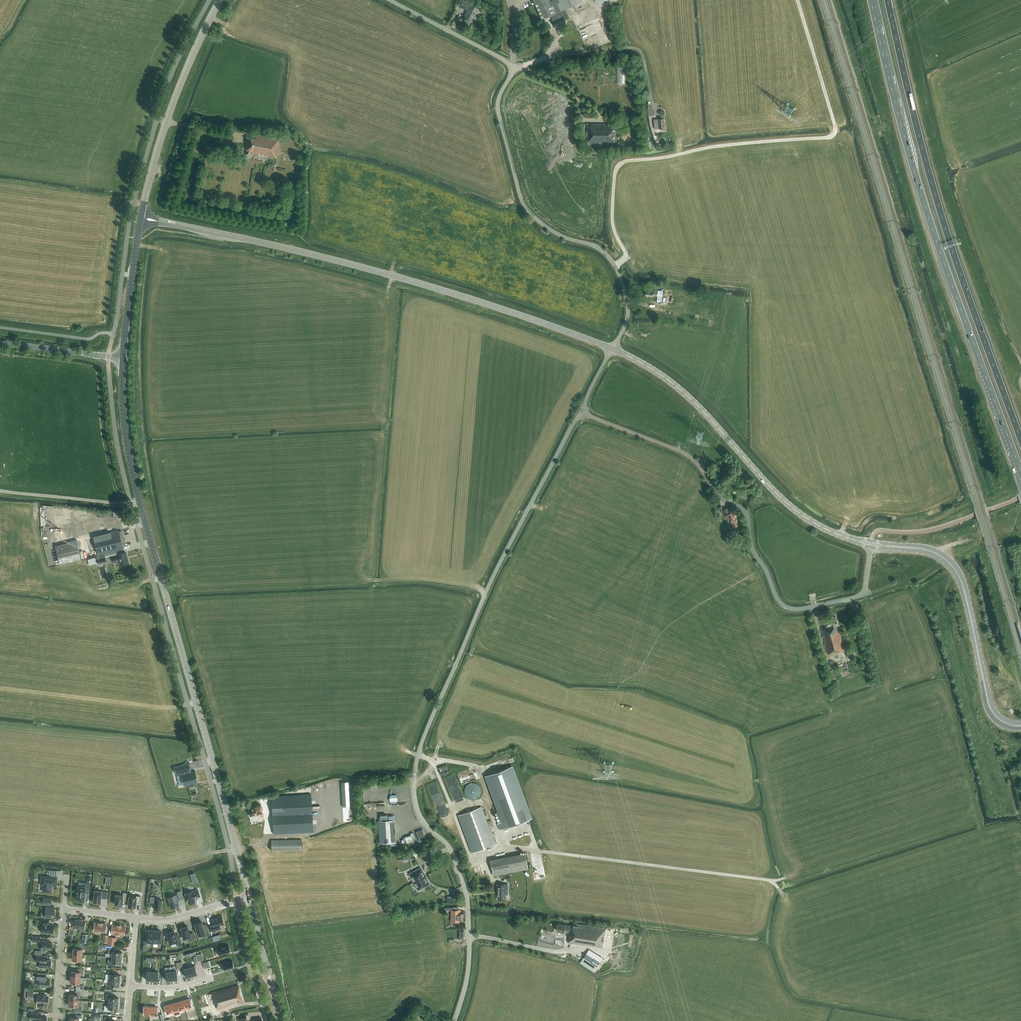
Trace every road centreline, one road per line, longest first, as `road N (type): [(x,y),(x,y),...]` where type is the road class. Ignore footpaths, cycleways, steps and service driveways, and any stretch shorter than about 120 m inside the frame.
road 1 (unclassified): [(454,1020),(468,970),(467,900),(453,855),(419,813),(418,756),(497,568),(612,349)]
road 2 (secondary): [(249,897),(135,481),(123,358)]
road 3 (trunk): [(873,0),(924,201),(1020,473)]
road 4 (unclassified): [(612,349),(628,313),(615,267),(598,247),(545,226),(521,199),(498,110),(509,65),(390,0)]
road 5 (track): [(798,0),(834,133),(620,164),(612,218),(628,257),(615,265)]
road 6 (secondary): [(612,349),(388,274),(168,223)]
road 7 (trunk): [(1020,440),(936,197),(888,0)]
road 8 (track): [(786,878),(503,849),(486,800),(453,811)]
road 9 (secondary): [(846,537),(797,511),(679,389),(612,349)]
road 10 (secondary): [(1020,726),(1004,723),(989,705),(956,571),(933,552),(899,547)]
road 11 (tertiary): [(142,214),(173,104),(220,0)]
road 12 (track): [(953,567),(947,607),(976,721),(999,742),(1020,747)]
road 13 (track): [(471,863),(432,761),(407,751)]
road 14 (secondary): [(123,358),(140,223)]
road 15 (secondary): [(123,358),(0,343)]

